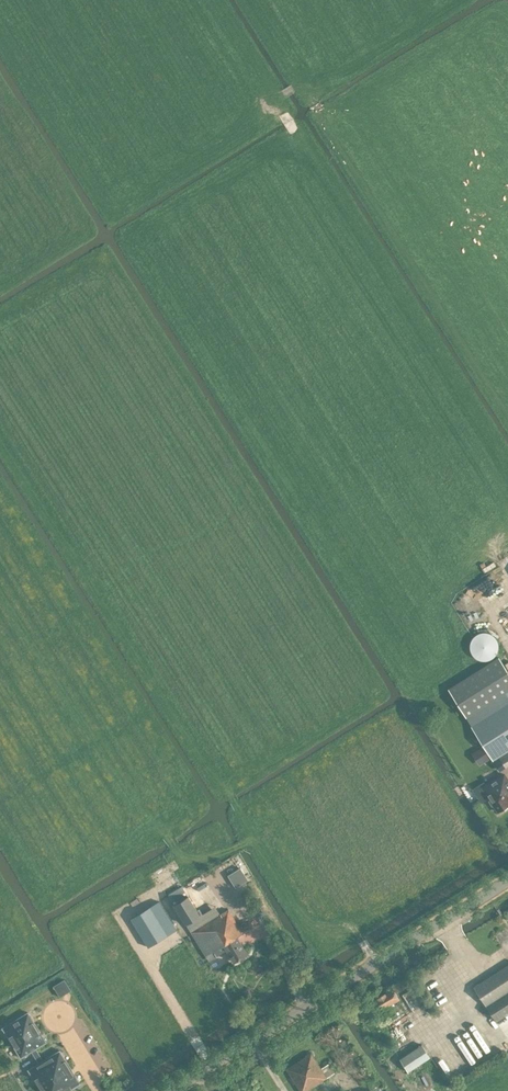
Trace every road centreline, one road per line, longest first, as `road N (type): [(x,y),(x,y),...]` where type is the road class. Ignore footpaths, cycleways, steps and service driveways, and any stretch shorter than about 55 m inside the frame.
road 1 (tertiary): [(173,1090),(507,882)]

